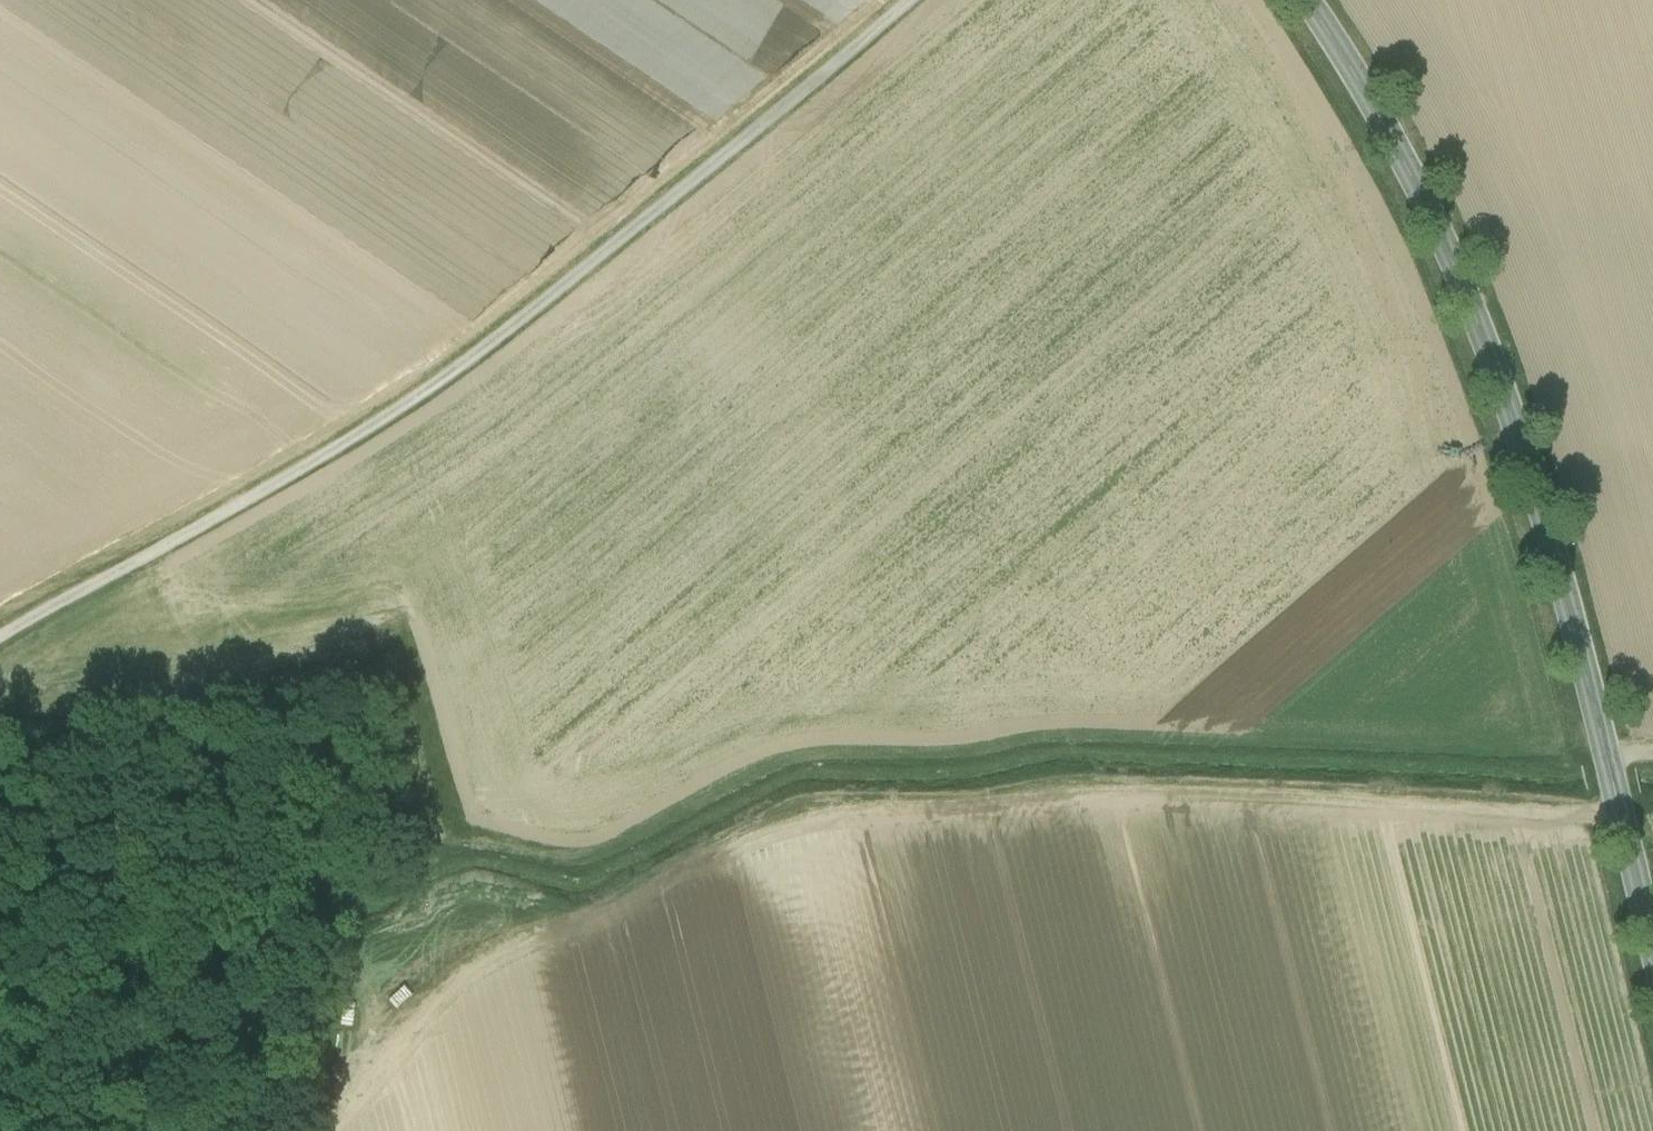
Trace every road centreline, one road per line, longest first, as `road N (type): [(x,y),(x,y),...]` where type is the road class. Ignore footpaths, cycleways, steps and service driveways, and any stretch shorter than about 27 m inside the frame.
road 1 (track): [(922,0),(528,317),(222,519),(0,638)]
road 2 (tertiary): [(1652,936),(1509,396),(1389,130),(1301,0)]

